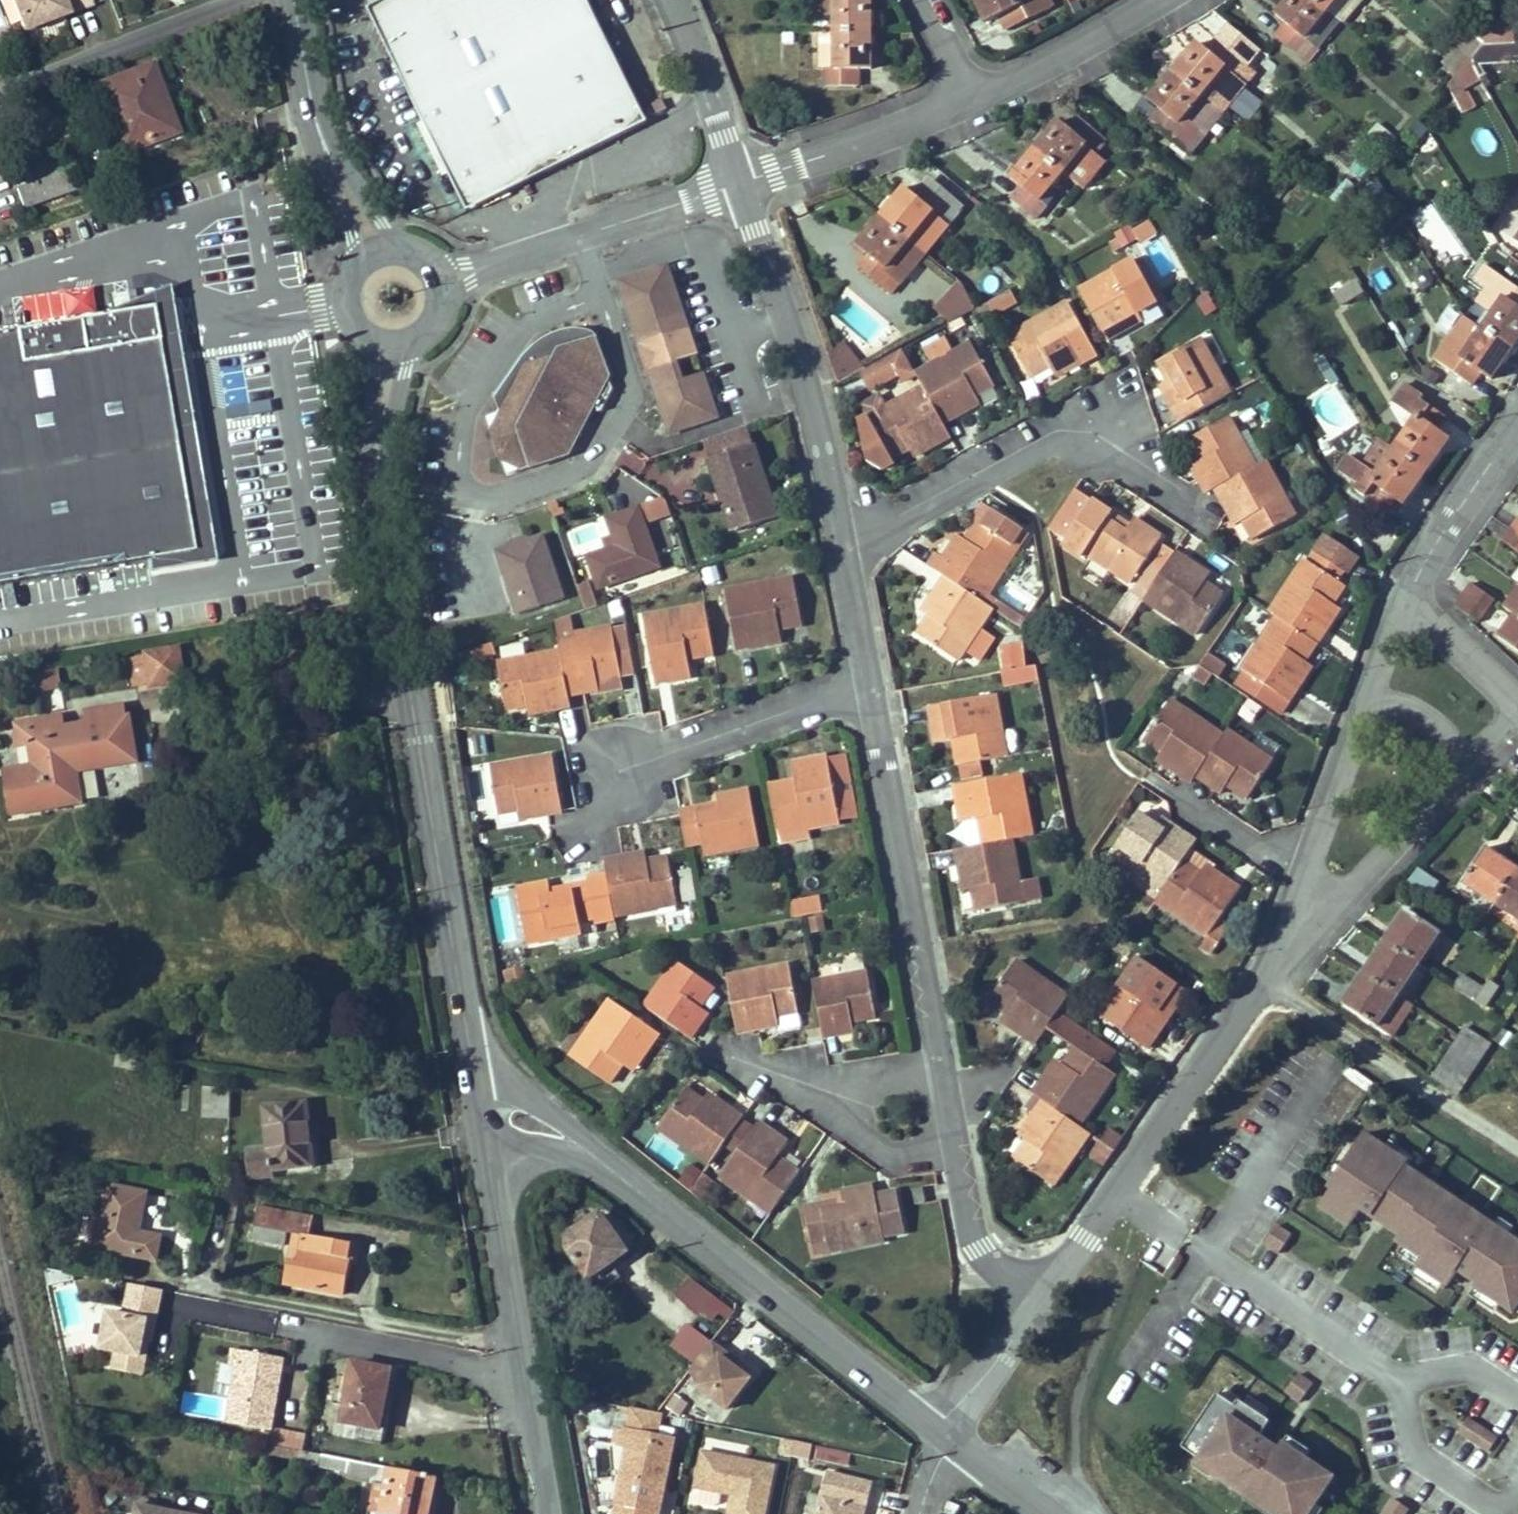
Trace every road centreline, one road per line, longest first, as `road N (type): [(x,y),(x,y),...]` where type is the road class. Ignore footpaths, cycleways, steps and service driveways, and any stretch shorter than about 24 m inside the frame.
road 1 (secondary): [(389,357),(378,490),(476,1076)]
road 2 (residential): [(603,300),(630,382),(584,468),(500,498),(464,493),(456,473),(460,422),(523,330)]
road 3 (tertiary): [(935,1430),(586,1147)]
road 4 (residential): [(839,532),(862,530),(1060,423),(1210,526)]
road 5 (residential): [(945,1072),(873,688)]
road 6 (residential): [(1259,984),(1039,1296)]
road 7 (residential): [(1259,984),(1517,709)]
road 8 (secondary): [(487,1153),(546,1513)]
road 9 (residential): [(839,532),(741,183)]
road 10 (residential): [(1406,597),(1300,873)]
road 11 (residential): [(873,688),(622,773)]
road 12 (secondary): [(377,247),(321,130),(295,0)]
road 13 (residential): [(967,100),(741,183)]
road 14 (residential): [(1155,0),(967,100)]
road 15 (residential): [(1517,428),(1406,597)]
road 16 (residential): [(741,183),(677,0)]
road 17 (residential): [(1039,1296),(981,1249),(956,1145)]
road 18 (residential): [(1039,1296),(995,1365),(935,1430)]
road 19 (residential): [(741,183),(582,232)]
road 20 (residential): [(873,688),(839,532)]
road 21 (secondary): [(377,247),(348,268),(338,301),(358,345),(389,357)]
road 22 (residential): [(1406,597),(1517,695)]
road 23 (residential): [(840,1096),(870,1144),(907,1154),(956,1145)]
road 24 (residential): [(582,232),(447,281)]
road 25 (residential): [(1300,873),(1180,798)]
road 26 (tertiary): [(586,1147),(514,1079),(476,1076)]

